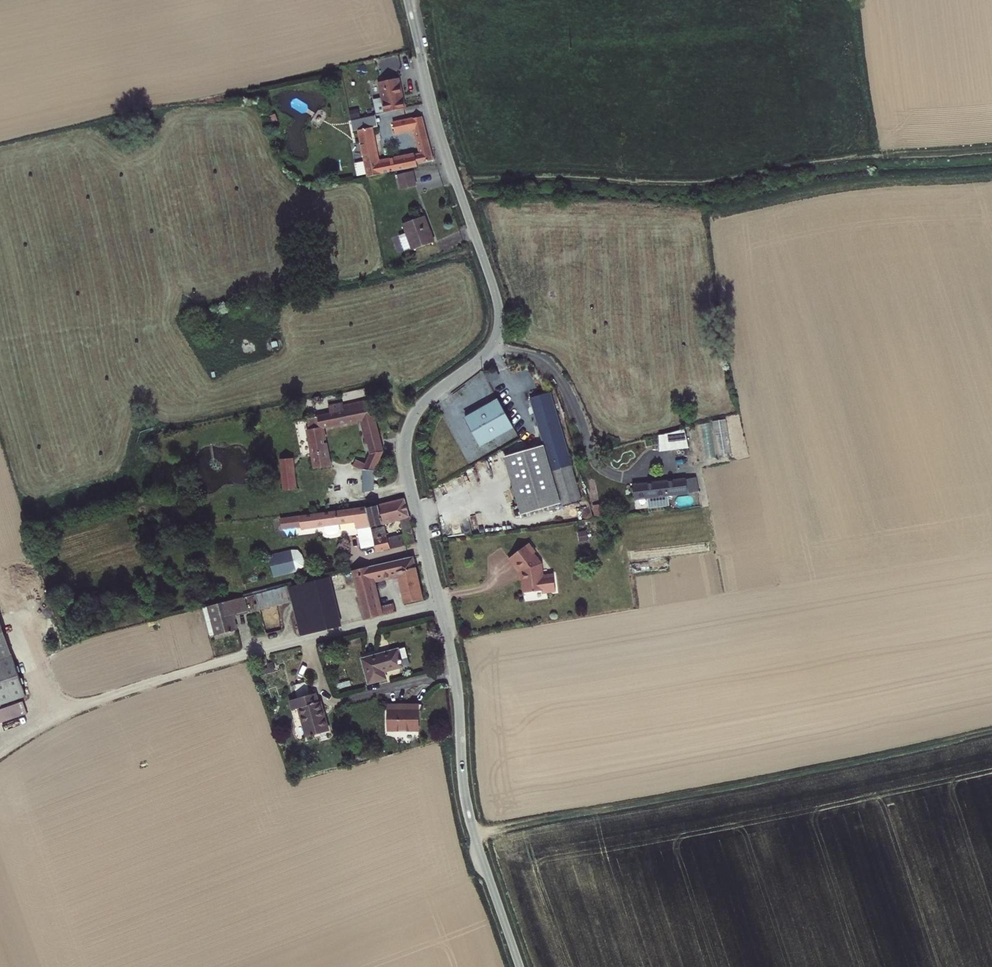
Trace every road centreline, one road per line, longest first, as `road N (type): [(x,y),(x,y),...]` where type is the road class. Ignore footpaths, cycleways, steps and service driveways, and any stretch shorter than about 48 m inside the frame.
road 1 (unclassified): [(520,966),(468,815),(456,673),(407,458),(414,415),(485,354),(500,317),(436,118),(408,0)]
road 2 (track): [(473,833),(991,730)]
road 3 (track): [(442,609),(139,686),(69,711),(0,756)]

